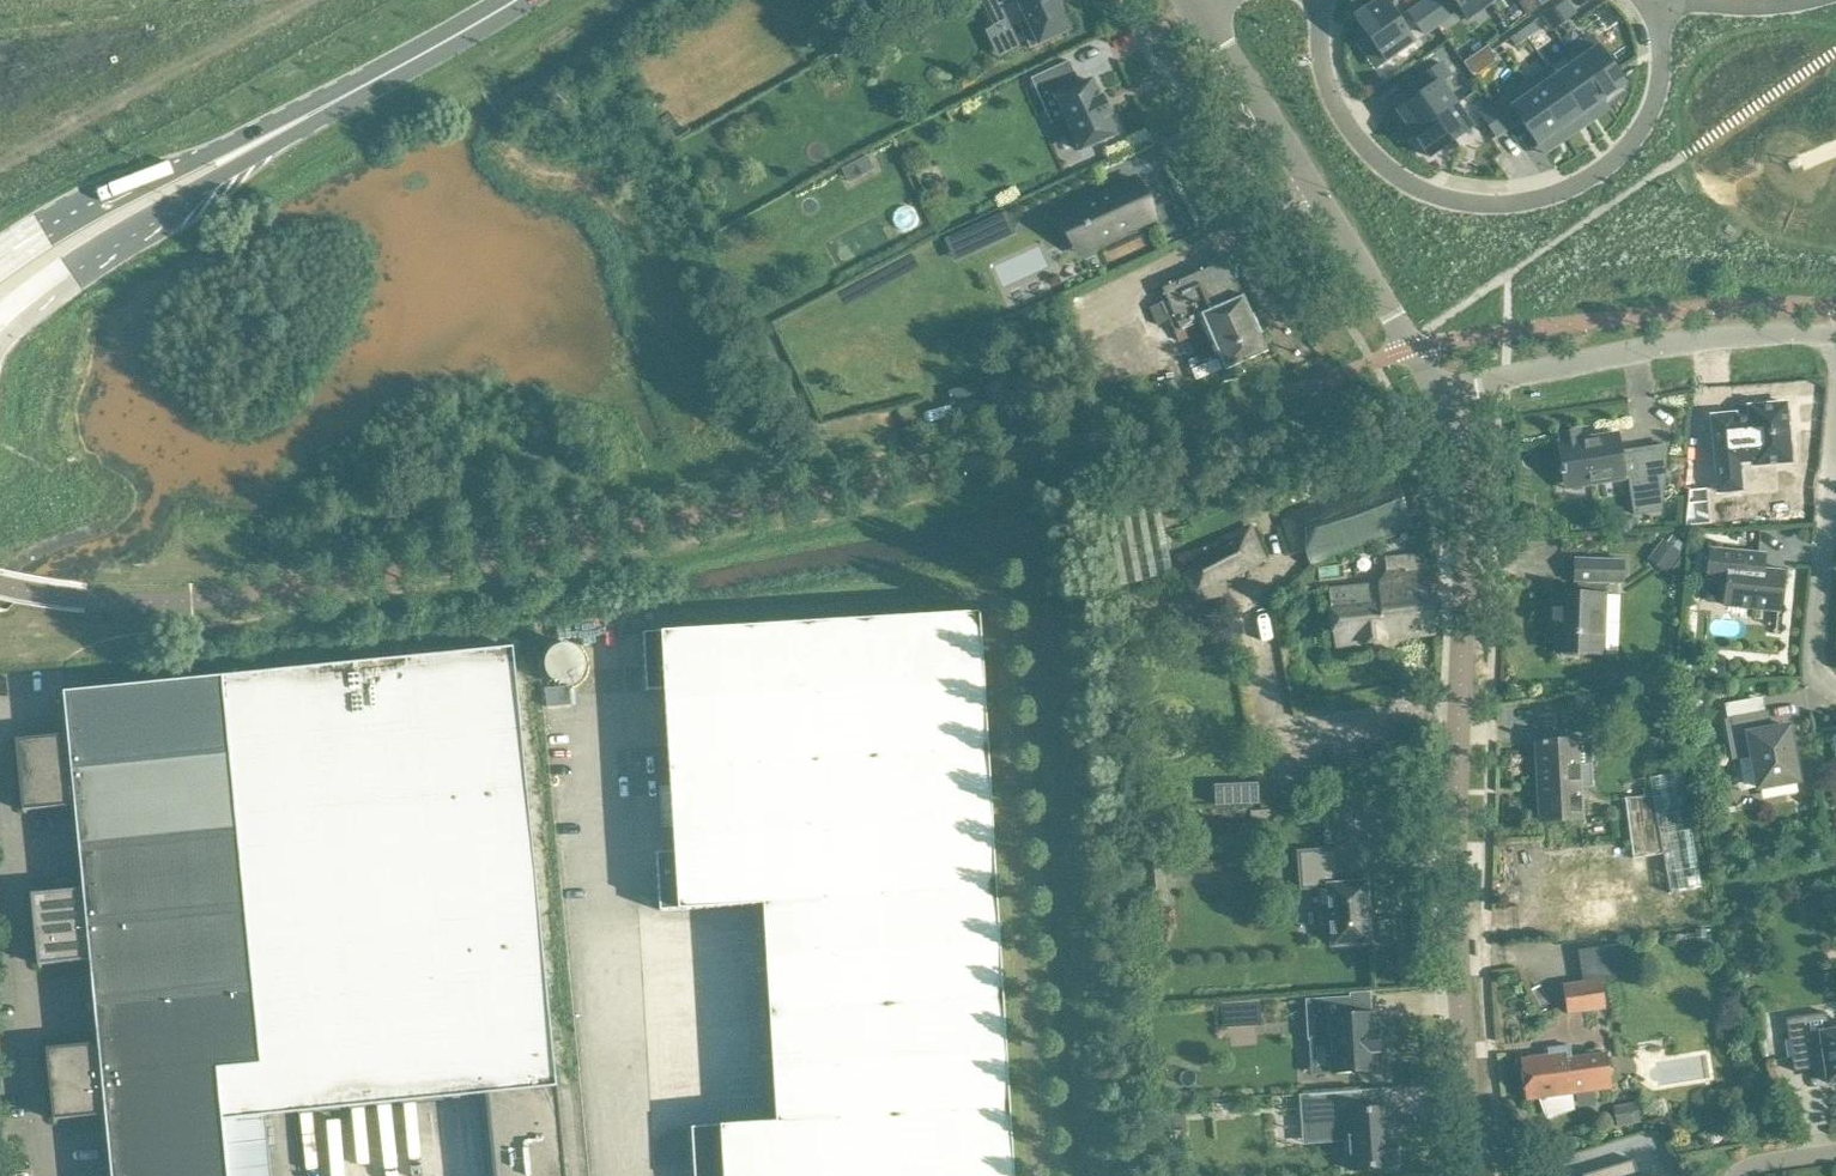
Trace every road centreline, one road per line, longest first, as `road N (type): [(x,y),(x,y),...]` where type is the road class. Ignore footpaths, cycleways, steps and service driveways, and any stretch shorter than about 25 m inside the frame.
road 1 (residential): [(1433,393),(1456,483),(1466,574),(1458,911),(1479,1175)]
road 2 (residential): [(1651,7),(1660,32),(1658,87),(1620,156),(1569,190),(1483,202),(1400,179),(1342,122),(1322,46),(1327,0)]
road 3 (tertiary): [(41,300),(123,239),(553,0)]
road 4 (tertiary): [(514,0),(369,81),(42,239)]
road 5 (residential): [(1433,393),(1333,206),(1194,3)]
road 6 (residential): [(1835,337),(1714,340),(1433,393)]
road 7 (residential): [(1835,380),(1815,665),(1822,686),(1835,692)]
road 8 (residential): [(1800,0),(1651,7)]

